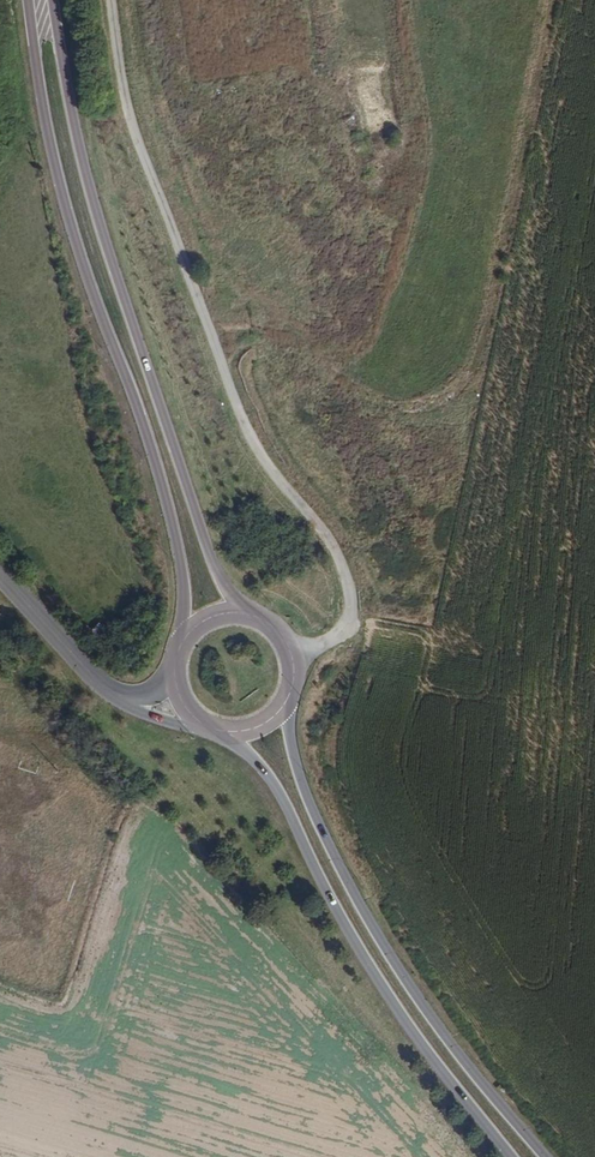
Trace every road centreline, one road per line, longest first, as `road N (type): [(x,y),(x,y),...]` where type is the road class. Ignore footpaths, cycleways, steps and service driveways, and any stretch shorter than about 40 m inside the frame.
road 1 (track): [(291,655),(335,637),(346,621),(345,575),(241,420),(132,125),(111,0)]
road 2 (primary): [(31,0),(56,167),(170,509),(188,637)]
road 3 (primary): [(248,616),(210,555),(102,234),(53,0)]
road 4 (primary): [(543,1156),(428,1013),(364,912),(312,810),(284,707)]
road 5 (track): [(216,348),(271,337),(340,356),(374,338),(419,172),(400,0)]
road 6 (primary): [(234,734),(279,792),(391,1002),(509,1156)]
road 7 (track): [(282,48),(356,126),(371,180),(411,202)]
road 8 (tertiary): [(106,689),(0,578)]

